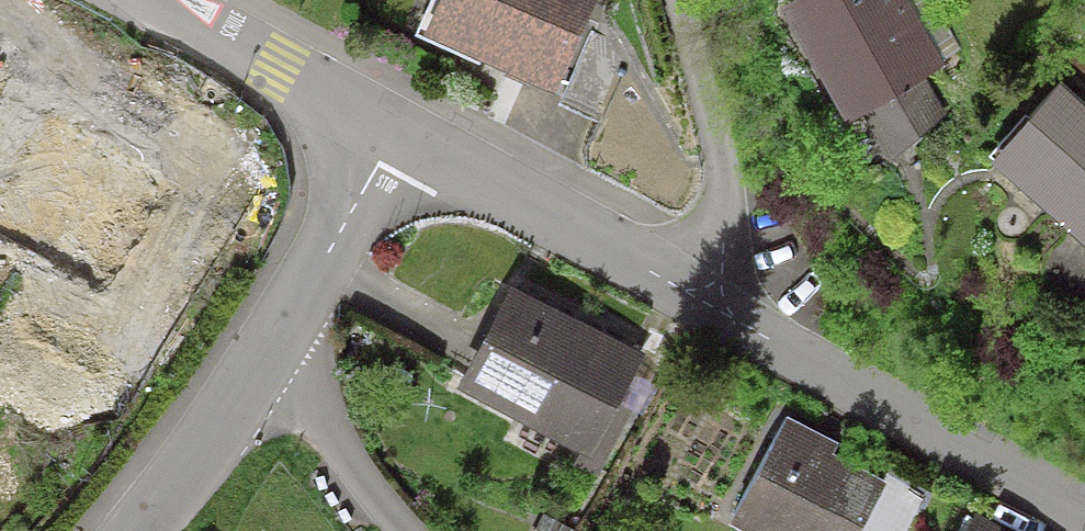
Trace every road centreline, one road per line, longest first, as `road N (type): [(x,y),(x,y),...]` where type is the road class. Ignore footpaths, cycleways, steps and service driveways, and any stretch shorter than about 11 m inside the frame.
road 1 (residential): [(1084,513),(700,302)]
road 2 (residential): [(700,302),(409,144)]
road 3 (residential): [(683,0),(724,171),(700,302)]
road 4 (residential): [(409,144),(151,0)]
road 5 (residential): [(263,351),(409,144)]
road 6 (residential): [(263,351),(402,530)]
road 7 (residential): [(134,530),(263,351)]

